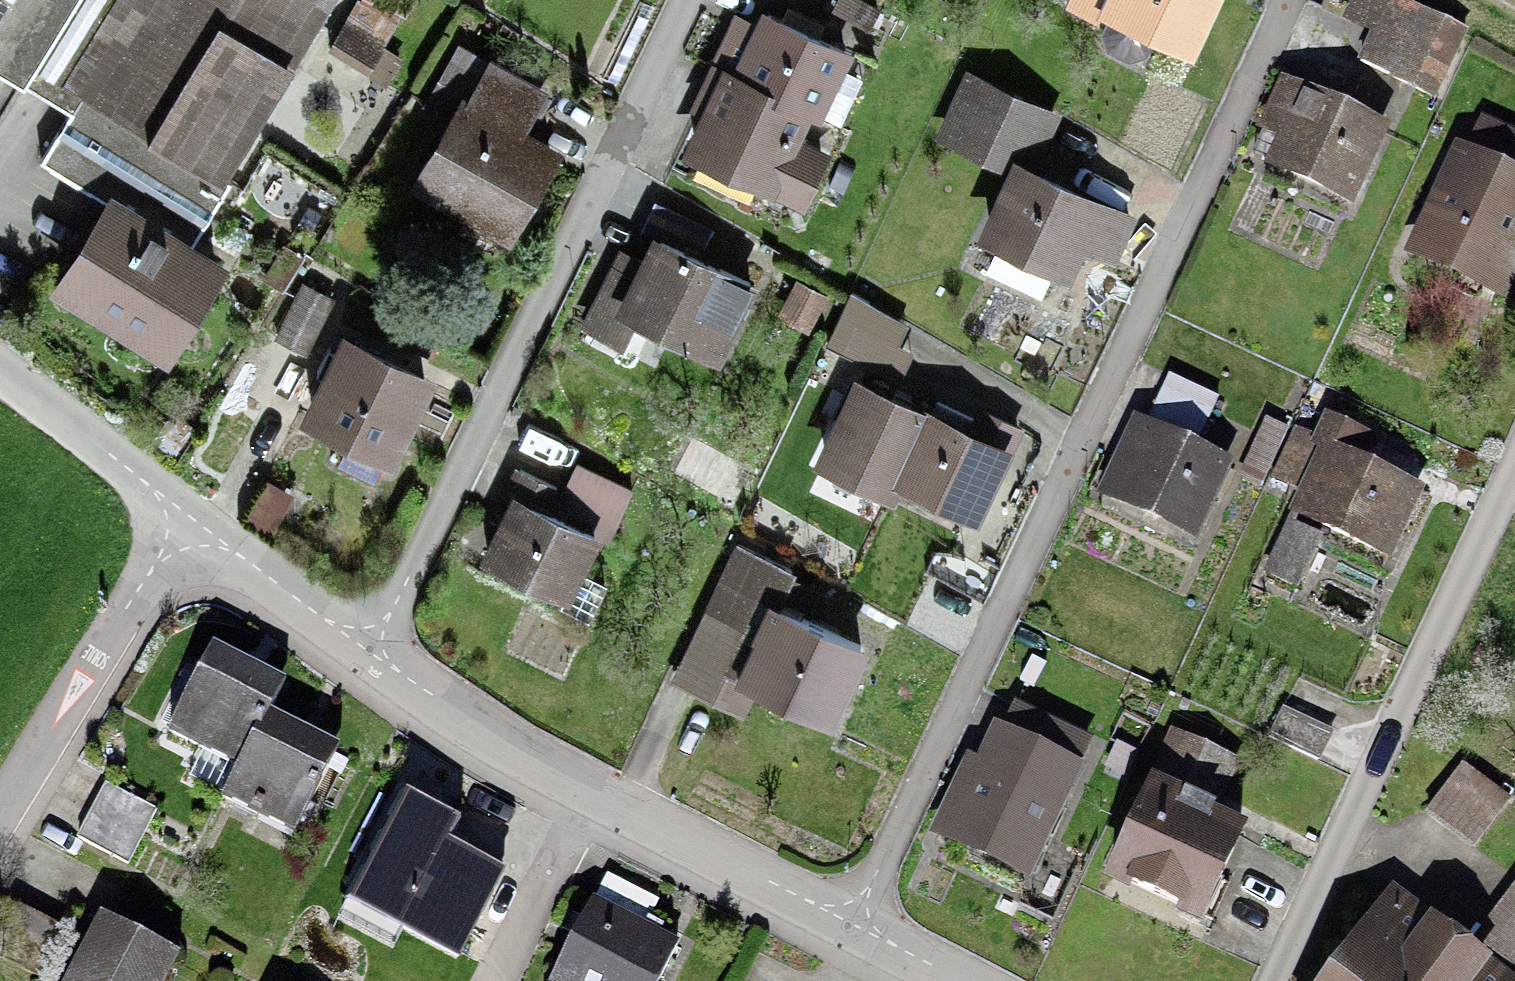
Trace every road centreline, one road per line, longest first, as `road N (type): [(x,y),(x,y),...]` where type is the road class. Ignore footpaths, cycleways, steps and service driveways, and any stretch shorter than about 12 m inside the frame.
road 1 (residential): [(1289,0),(855,933)]
road 2 (residential): [(376,653),(692,0)]
road 3 (residential): [(855,933),(583,795),(376,653)]
road 4 (residential): [(1286,980),(1514,496)]
road 5 (unclassified): [(0,800),(179,509)]
road 6 (residential): [(376,653),(179,509)]
road 7 (unclassified): [(0,369),(179,509)]

